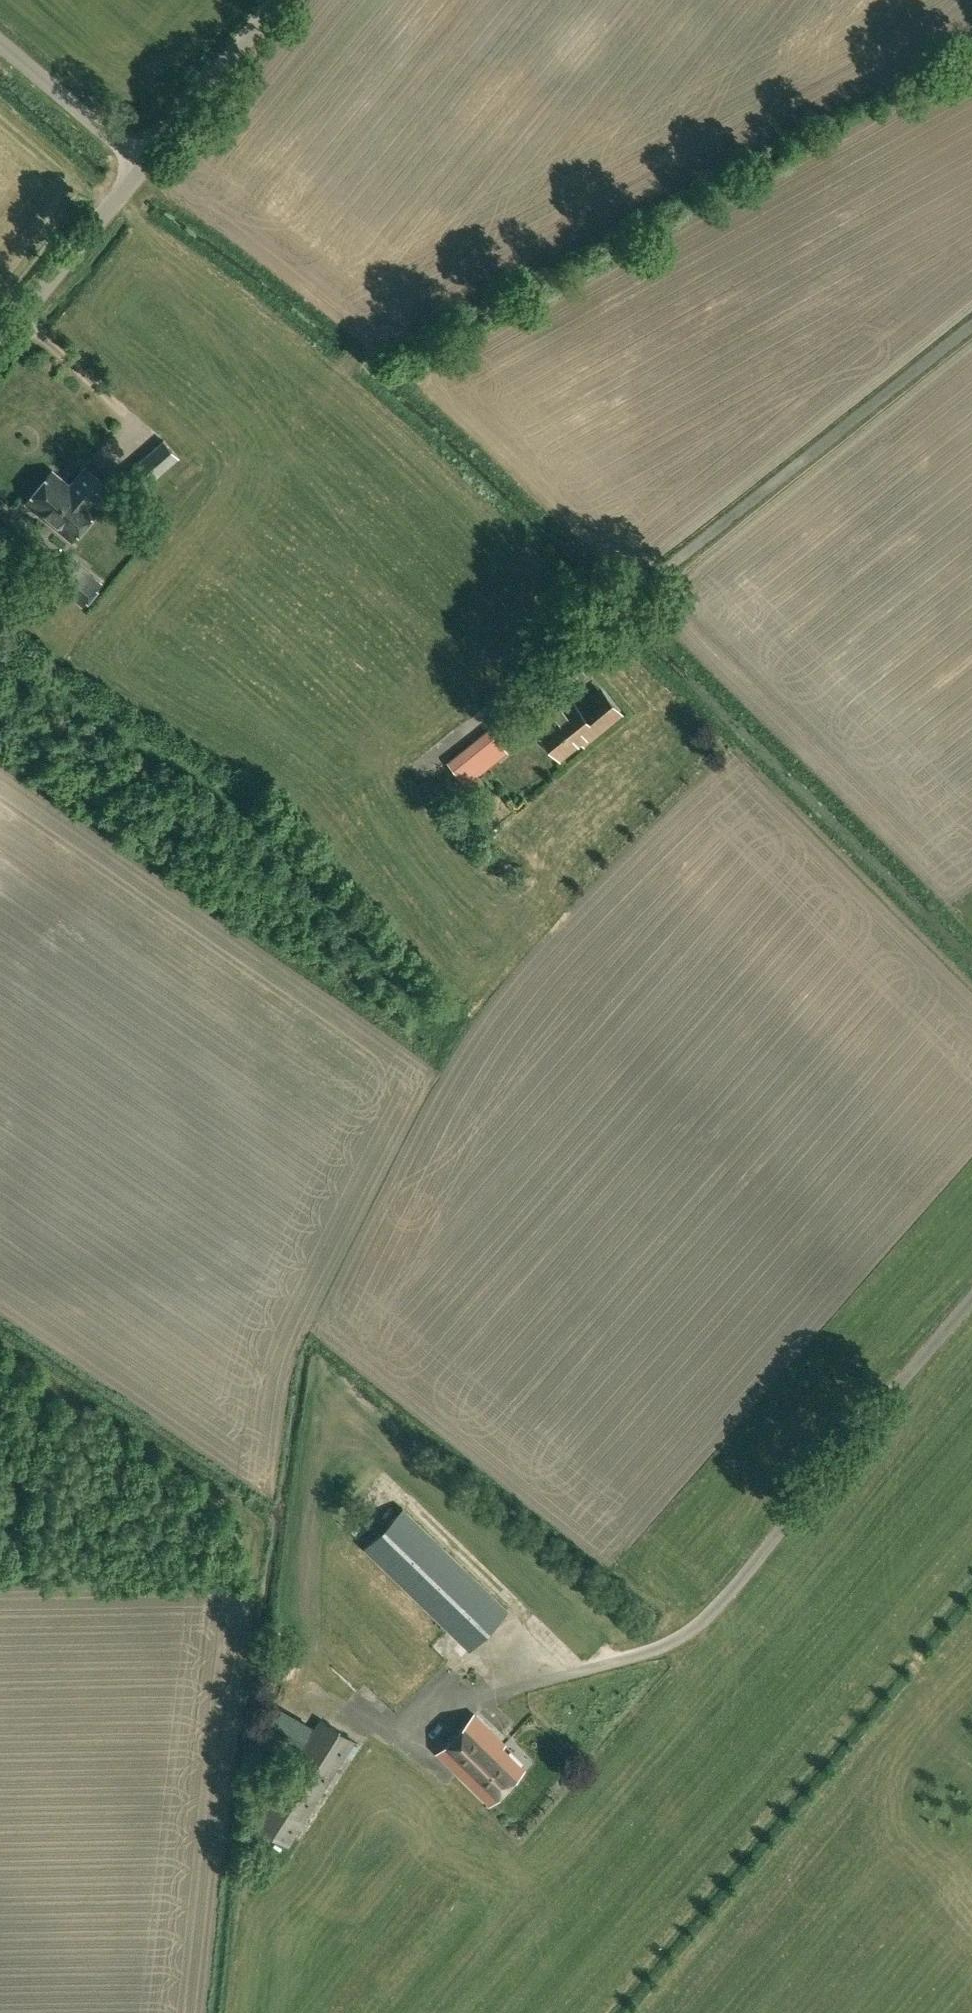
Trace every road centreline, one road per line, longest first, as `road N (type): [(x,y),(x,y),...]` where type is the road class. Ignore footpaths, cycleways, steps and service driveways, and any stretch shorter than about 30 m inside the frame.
road 1 (unclassified): [(0,349),(141,165)]
road 2 (unclassified): [(141,165),(277,0)]
road 3 (unclassified): [(141,165),(0,44)]

